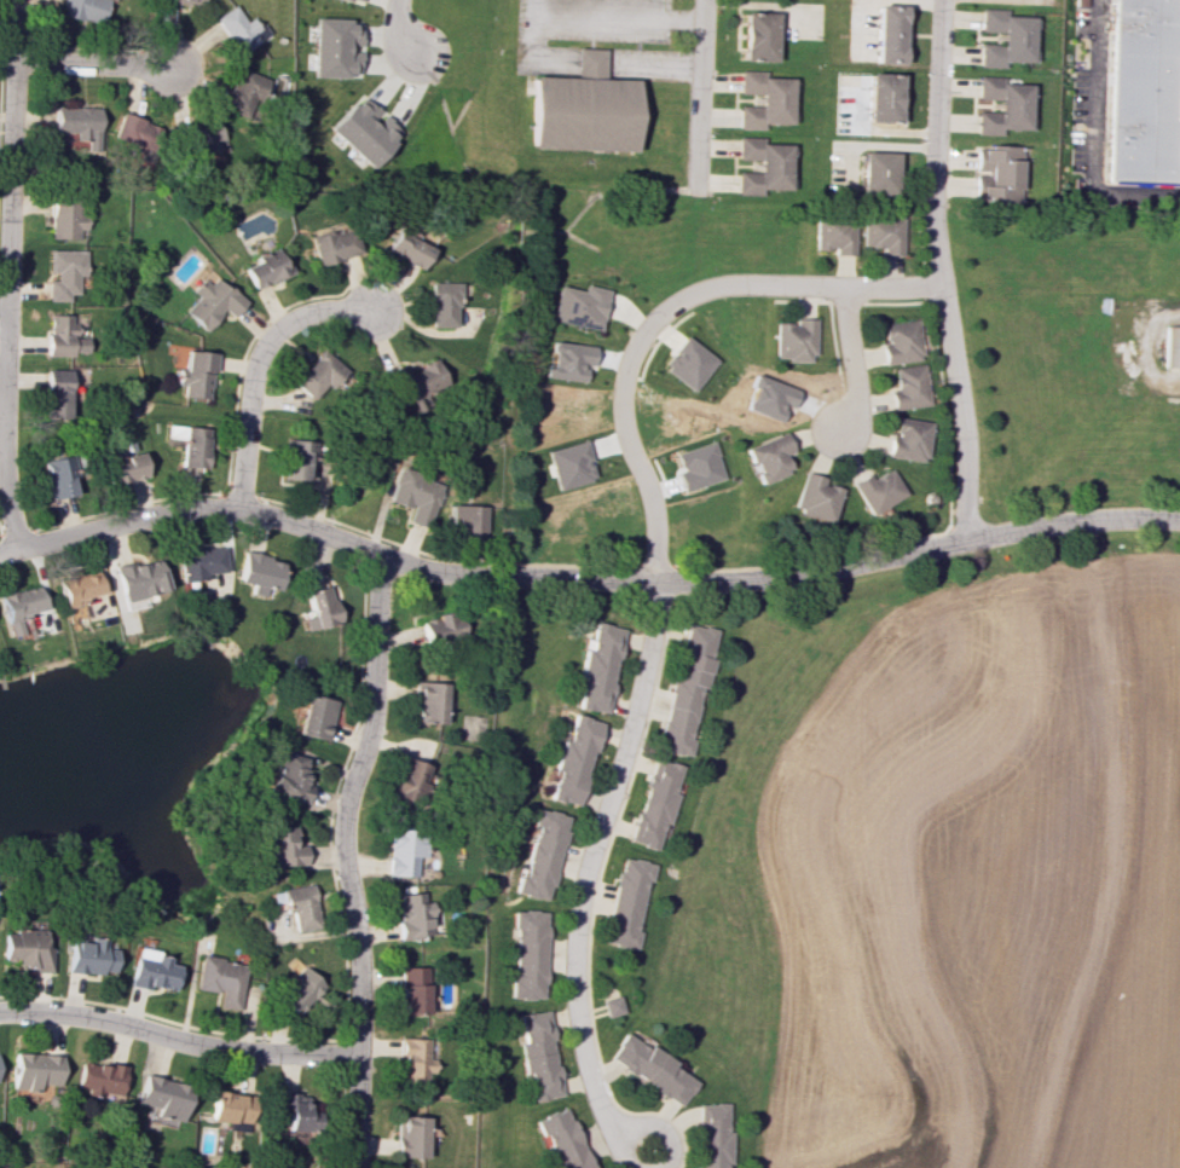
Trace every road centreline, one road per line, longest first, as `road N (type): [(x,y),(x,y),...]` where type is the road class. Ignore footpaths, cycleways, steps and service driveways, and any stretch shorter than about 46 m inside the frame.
road 1 (residential): [(1179,519),(1084,519),(748,580),(435,573),(237,508),(160,515),(0,553)]
road 2 (residential): [(942,285),(718,285),(682,300),(635,348),(623,381),(623,415),(655,505),(656,617),(573,931),(582,1058),(602,1118),(625,1135)]
road 3 (residential): [(13,0),(1,466),(17,549)]
road 4 (residential): [(939,0),(930,207),(966,438),(967,540)]
road 5 (residential): [(377,555),(372,706),(346,794),(340,851),(355,918),(358,1057)]
road 6 (residential): [(358,1057),(222,1051),(71,1014),(0,1012)]
road 7 (residential): [(371,311),(308,313),(284,325),(258,357),(237,508)]
road 8 (residential): [(701,0),(694,196)]
road 9 (residential): [(11,62),(172,69)]
road 10 (residential): [(839,429),(856,397),(840,285)]
road 11 (residential): [(665,1167),(672,1139),(646,1122),(621,1143),(629,1167)]

